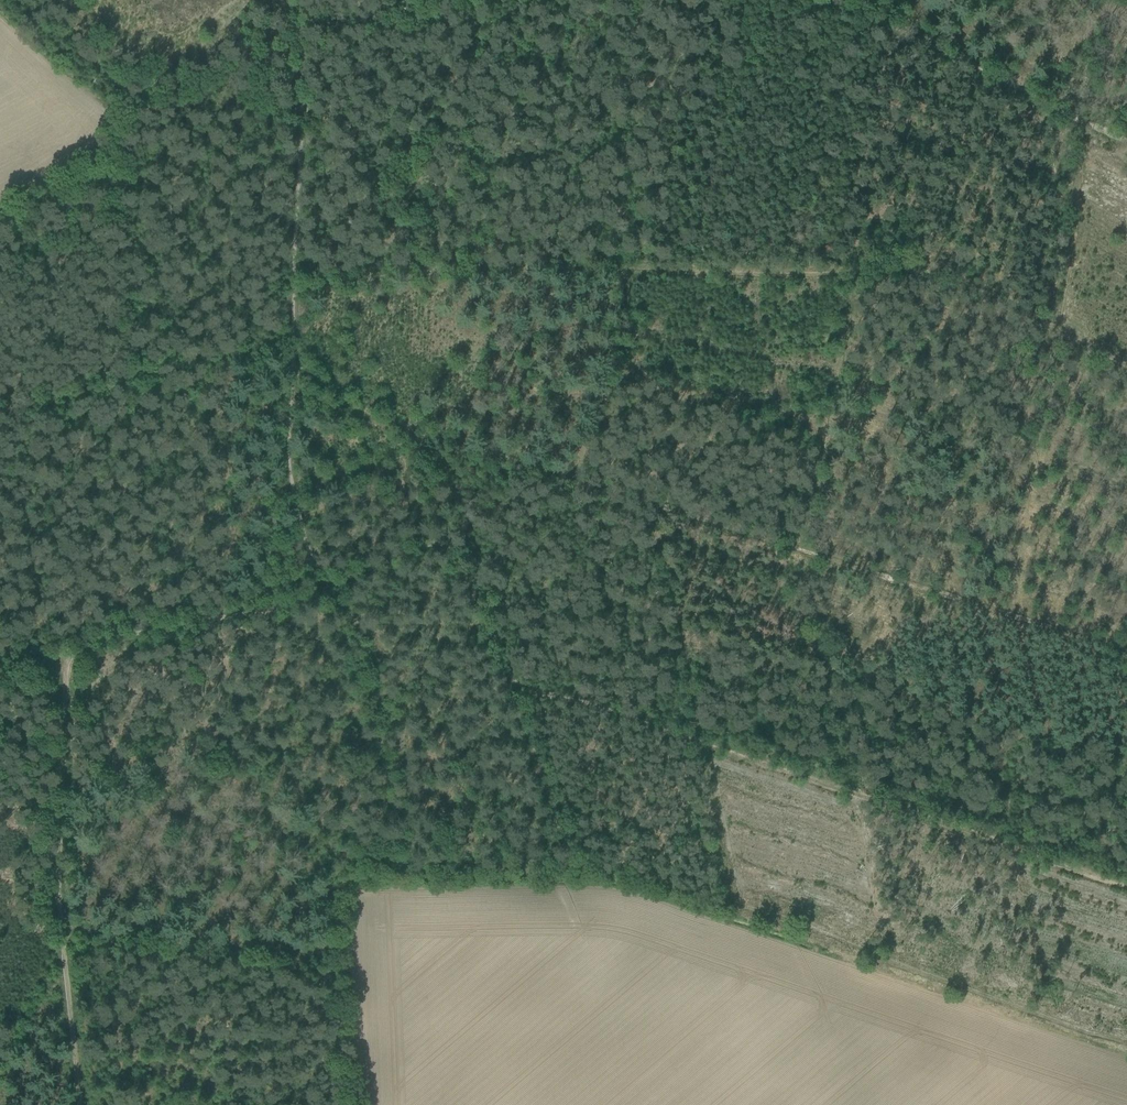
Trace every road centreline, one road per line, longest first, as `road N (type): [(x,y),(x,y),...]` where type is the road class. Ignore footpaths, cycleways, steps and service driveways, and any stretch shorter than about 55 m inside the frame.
road 1 (track): [(293,294),(519,265),(932,273),(1001,298),(1062,333),(1091,126)]
road 2 (track): [(427,422),(423,487),(511,688),(1126,884)]
road 3 (track): [(1126,636),(653,505),(570,465),(292,378)]
road 4 (track): [(0,678),(89,646),(327,593),(299,520),(292,378)]
road 5 (track): [(81,1104),(59,893),(61,657)]
road 6 (track): [(293,294),(298,0)]
road 7 (track): [(834,0),(1091,126)]
road 8 (track): [(653,505),(697,743)]
road 9 (track): [(296,23),(445,0)]

